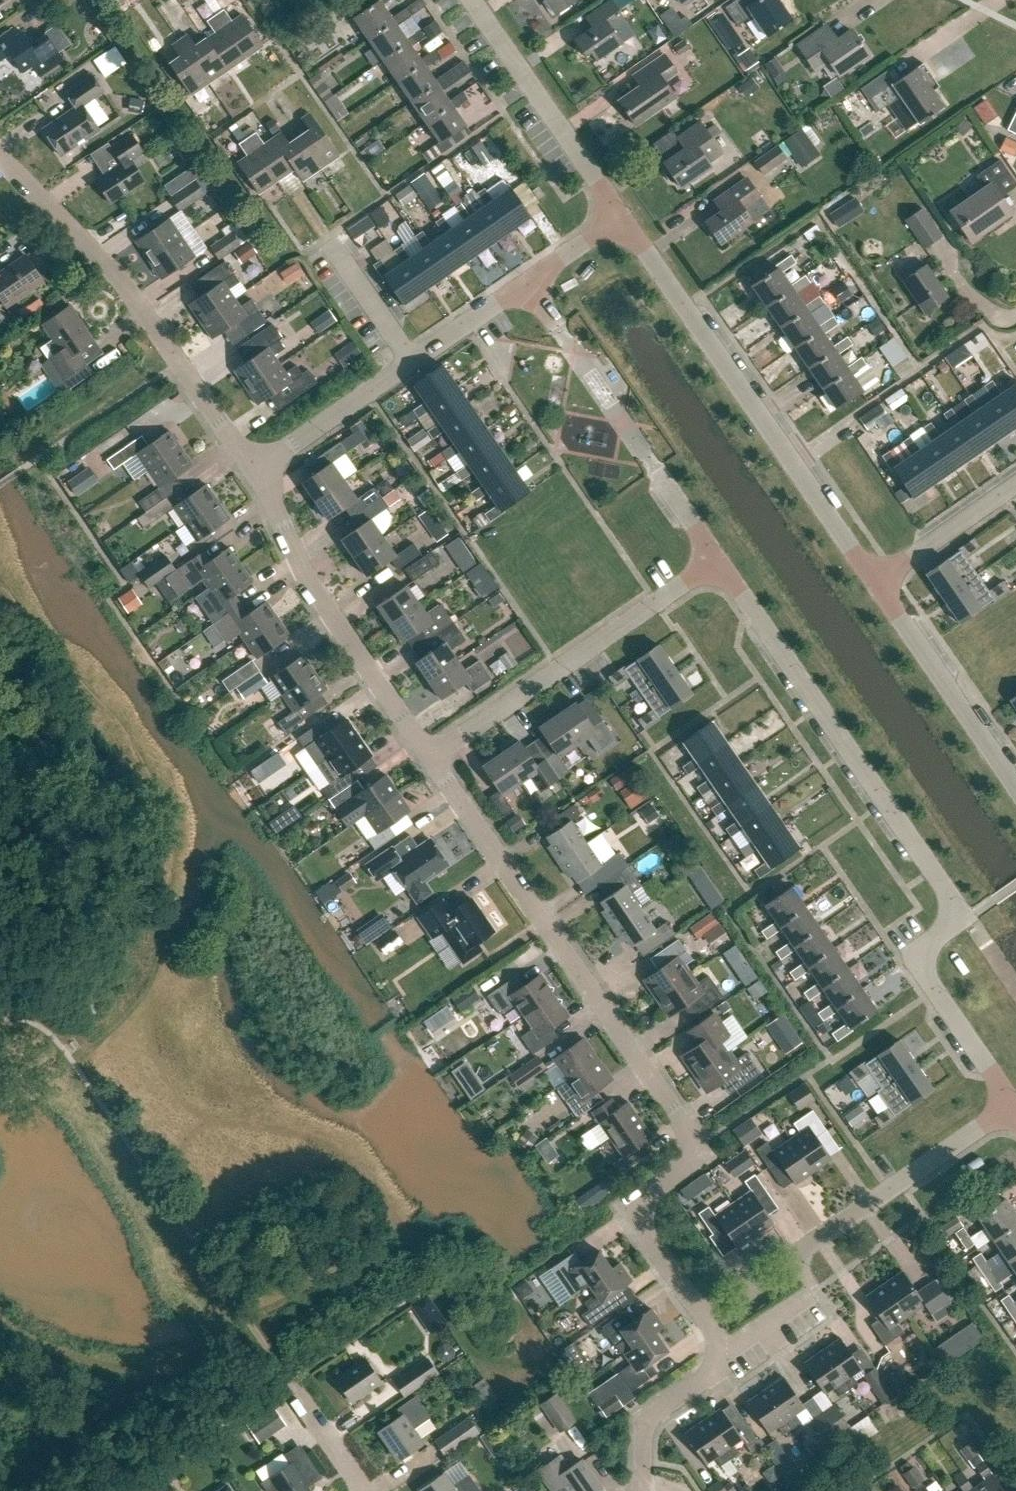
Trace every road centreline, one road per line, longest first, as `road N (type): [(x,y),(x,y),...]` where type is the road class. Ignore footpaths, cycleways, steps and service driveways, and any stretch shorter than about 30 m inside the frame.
road 1 (residential): [(707,1322),(631,1212),(693,1164),(700,1148),(429,756)]
road 2 (residential): [(1013,1103),(927,975),(930,952),(954,927),(944,887),(718,560)]
road 3 (residential): [(253,470),(138,304),(0,160)]
road 4 (residential): [(707,1322),(799,1266),(807,1249),(1013,1103)]
road 5 (residential): [(429,756),(718,560)]
road 6 (residential): [(429,756),(299,566),(253,470)]
road 7 (residential): [(685,311),(876,586)]
road 8 (residential): [(253,470),(527,283)]
road 9 (residential): [(622,217),(467,0)]
road 10 (residential): [(1015,789),(876,586)]
road 11 (residential): [(876,586),(1015,484)]
road 12 (residential): [(642,1490),(650,1418),(710,1376),(719,1352)]

